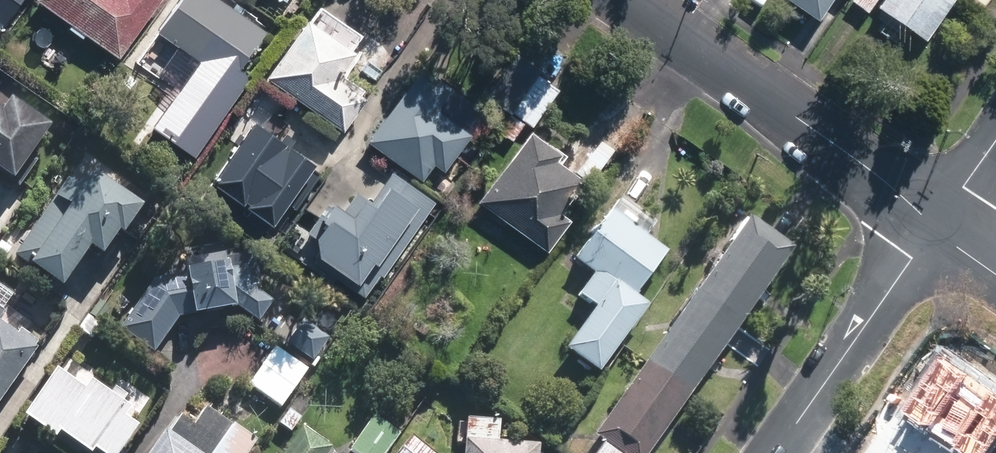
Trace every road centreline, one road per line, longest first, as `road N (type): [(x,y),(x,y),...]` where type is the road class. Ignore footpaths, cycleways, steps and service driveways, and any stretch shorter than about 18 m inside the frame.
road 1 (residential): [(938,219),(633,0)]
road 2 (residential): [(938,219),(774,452)]

